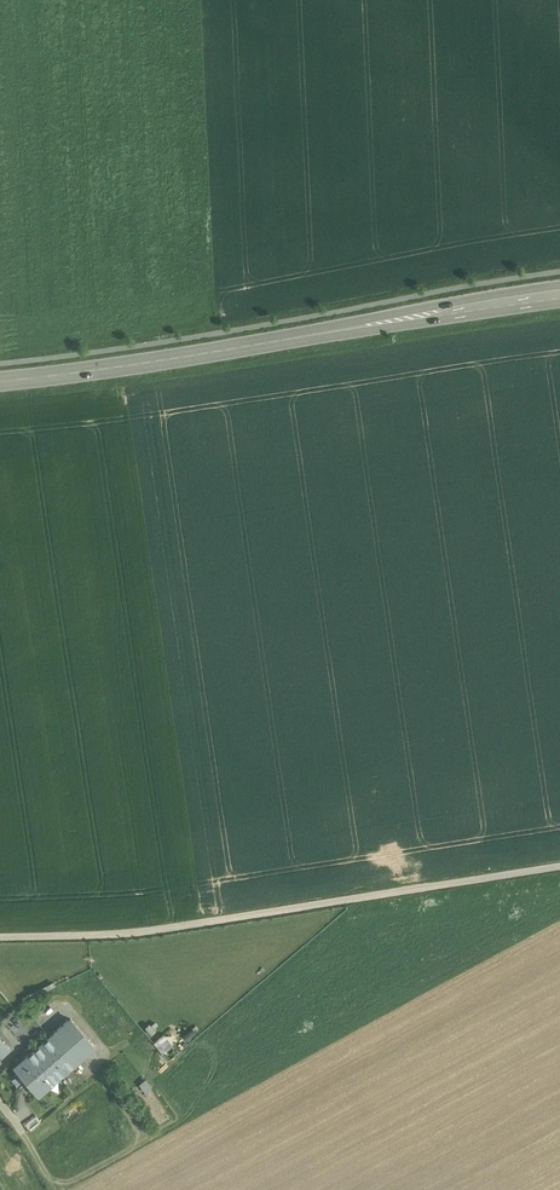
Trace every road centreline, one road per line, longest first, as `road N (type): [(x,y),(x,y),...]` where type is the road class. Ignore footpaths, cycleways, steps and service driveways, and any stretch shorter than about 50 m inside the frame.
road 1 (primary): [(559,293),(0,375)]
road 2 (track): [(559,866),(126,934),(0,937)]

